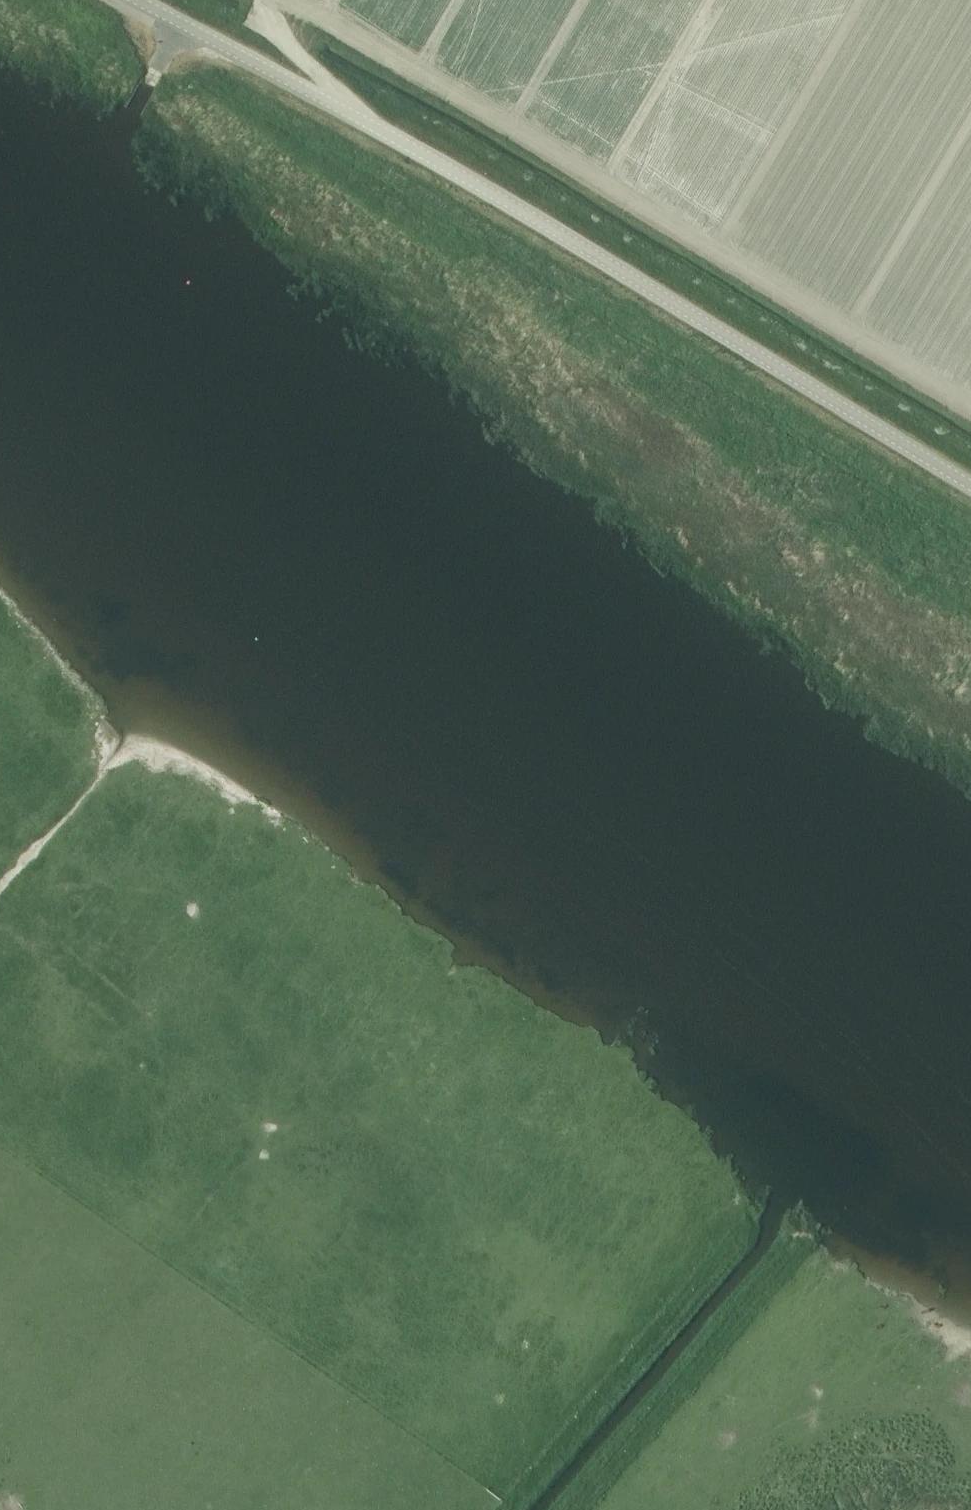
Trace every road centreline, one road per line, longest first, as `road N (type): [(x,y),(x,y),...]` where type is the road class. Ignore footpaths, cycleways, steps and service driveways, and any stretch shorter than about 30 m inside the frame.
road 1 (unclassified): [(970,477),(148,0)]
road 2 (track): [(507,1509),(745,1228)]

